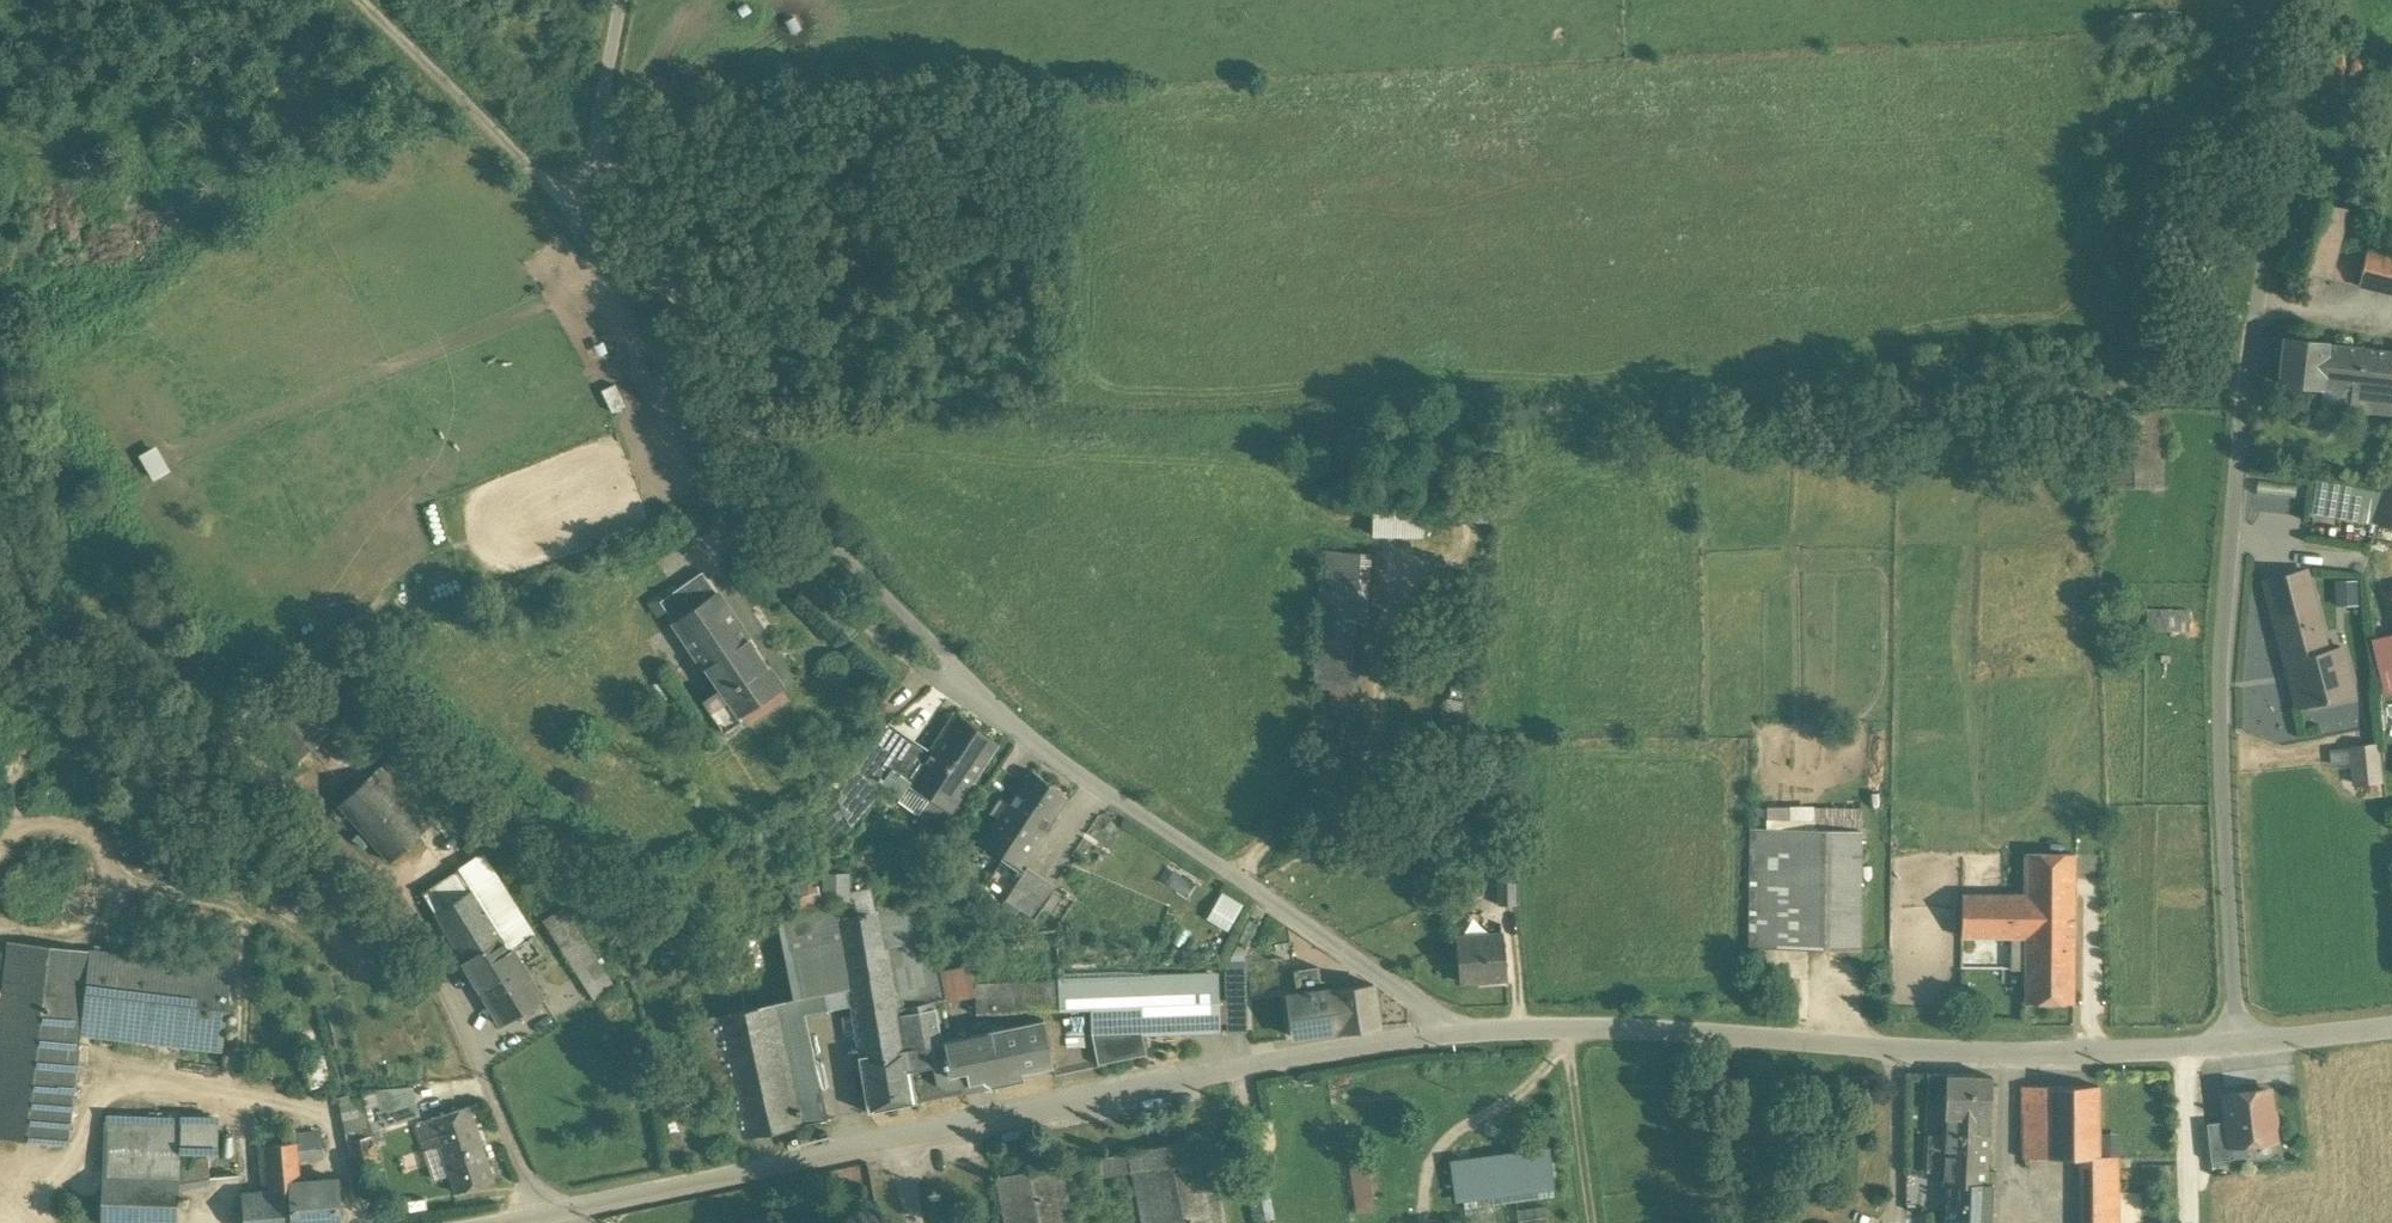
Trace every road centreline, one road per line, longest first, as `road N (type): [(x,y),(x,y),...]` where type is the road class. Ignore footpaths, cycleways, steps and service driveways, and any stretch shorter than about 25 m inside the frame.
road 1 (residential): [(2238,1045),(2214,665),(2251,332),(2320,0)]
road 2 (residential): [(1463,1027),(1251,1062),(486,1222)]
road 3 (residential): [(2238,1045),(1903,1051),(1642,1027),(1463,1027)]
road 4 (track): [(613,116),(583,216),(671,295),(770,459),(950,654),(962,680)]
road 5 (residential): [(1463,1027),(962,680)]
road 6 (track): [(362,0),(583,216)]
road 7 (track): [(671,295),(665,250),(613,116)]
road 8 (residential): [(2391,1026),(2238,1045)]
road 9 (track): [(455,87),(315,145)]

